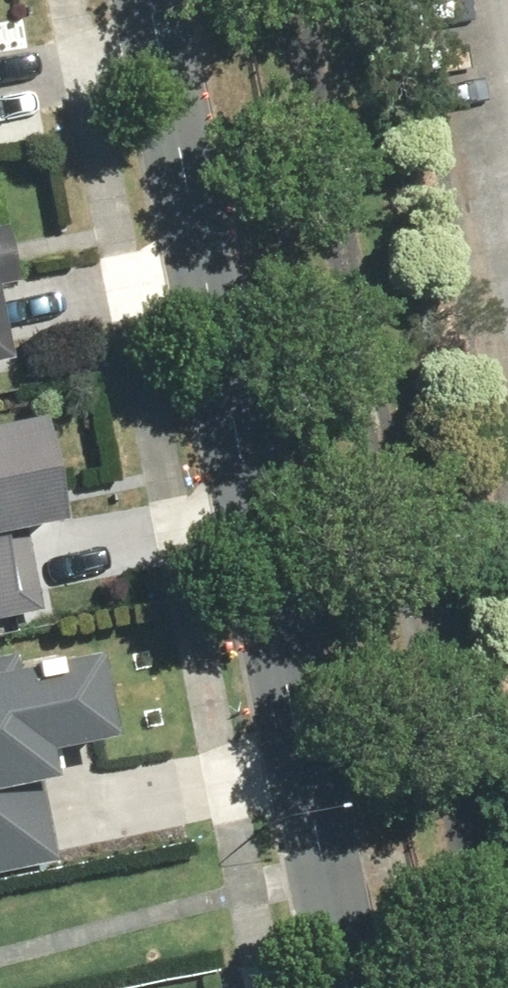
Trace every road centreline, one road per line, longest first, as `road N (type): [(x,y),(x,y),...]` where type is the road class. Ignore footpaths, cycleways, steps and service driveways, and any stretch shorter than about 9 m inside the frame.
road 1 (residential): [(154,0),(355,987)]
road 2 (track): [(308,0),(496,987)]

